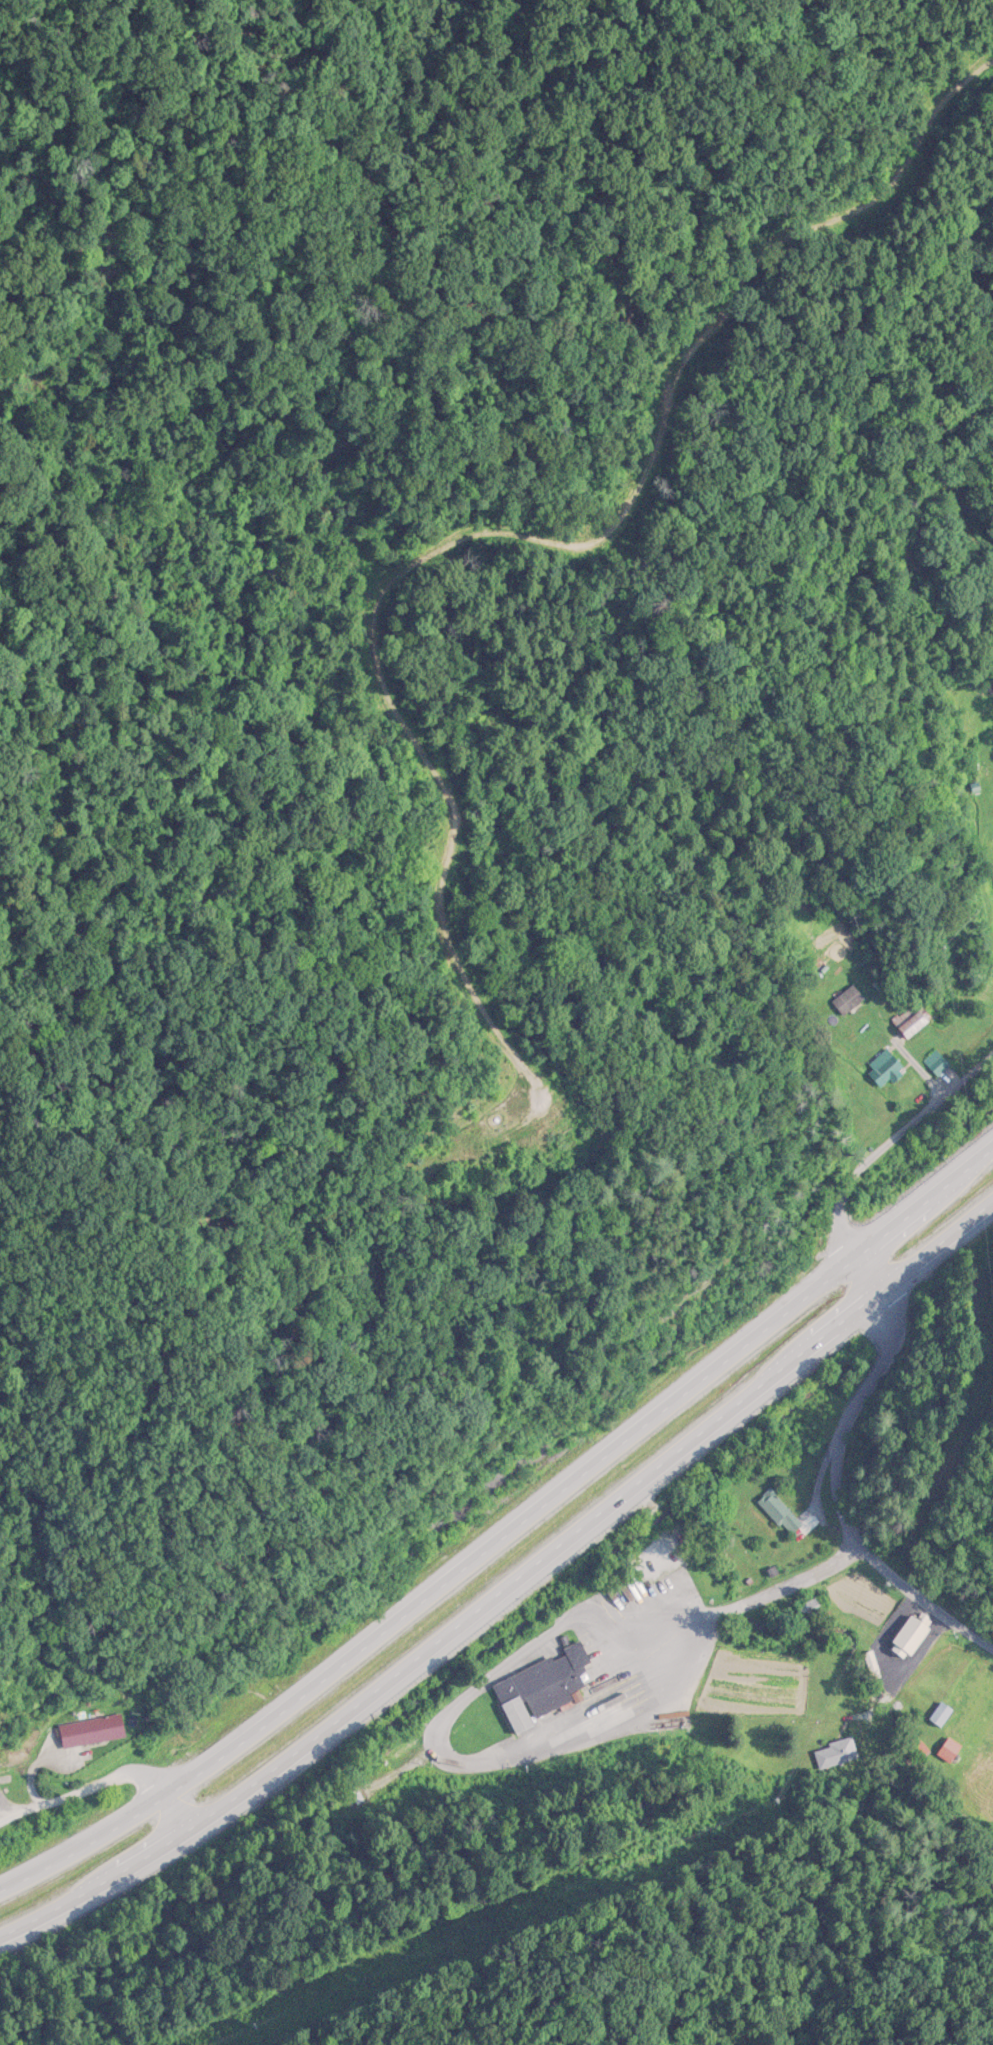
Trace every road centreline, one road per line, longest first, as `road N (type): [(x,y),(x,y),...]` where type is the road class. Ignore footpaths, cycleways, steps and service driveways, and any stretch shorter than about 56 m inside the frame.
road 1 (trunk): [(992,1150),(179,1788),(0,1893)]
road 2 (trunk): [(0,1938),(87,1895),(293,1758),(992,1204)]
road 3 (residential): [(992,1649),(857,1570),(813,1527),(819,1446),(889,1360),(896,1338),(892,1286)]
road 4 (residential): [(892,1286),(834,1221),(846,1185),(992,1050)]
road 5 (residential): [(195,1827),(179,1788),(163,1777),(132,1777),(0,1831)]

